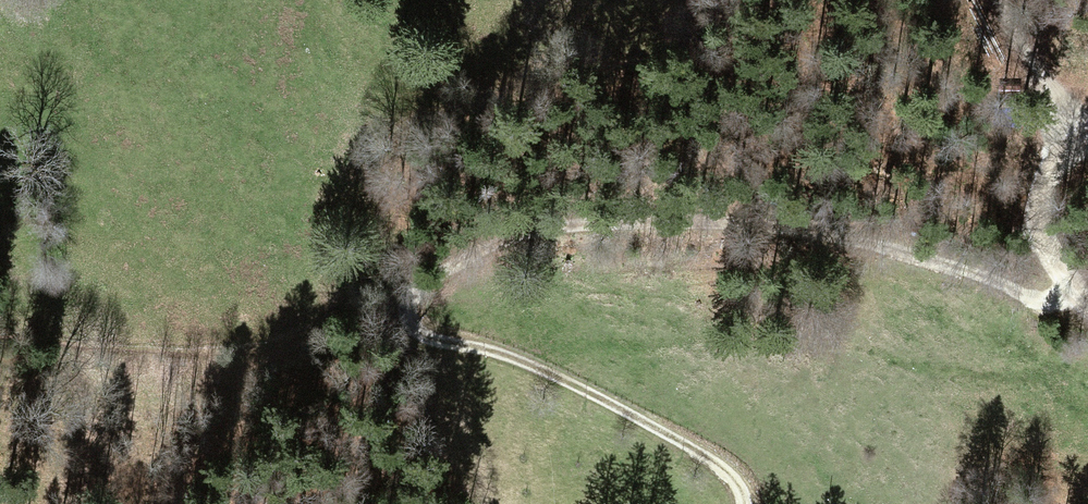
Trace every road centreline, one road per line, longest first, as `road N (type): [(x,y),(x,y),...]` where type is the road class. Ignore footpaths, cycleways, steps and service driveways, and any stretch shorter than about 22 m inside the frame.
road 1 (track): [(972,203),(751,217),(483,219),(407,300)]
road 2 (track): [(744,503),(724,472),(569,384),(423,339),(404,321),(407,300)]
road 3 (track): [(1087,325),(1012,255),(972,203),(1004,175),(1087,171)]
road 4 (track): [(1014,0),(1087,131)]

